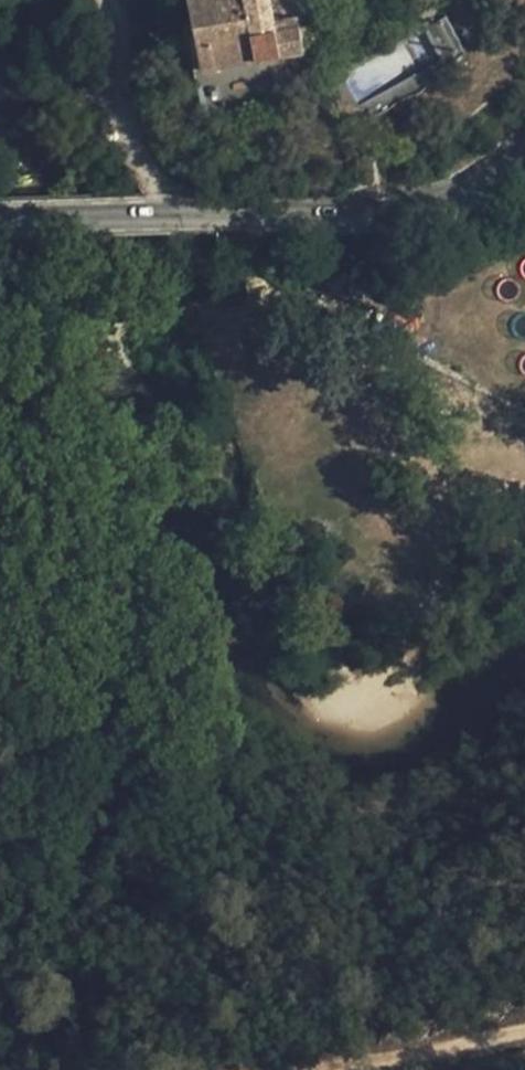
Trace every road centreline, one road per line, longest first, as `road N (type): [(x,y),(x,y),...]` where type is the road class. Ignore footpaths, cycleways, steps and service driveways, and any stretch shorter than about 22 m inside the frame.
road 1 (secondary): [(0,227),(404,218),(447,210),(524,151)]
road 2 (track): [(306,1069),(524,1032)]

